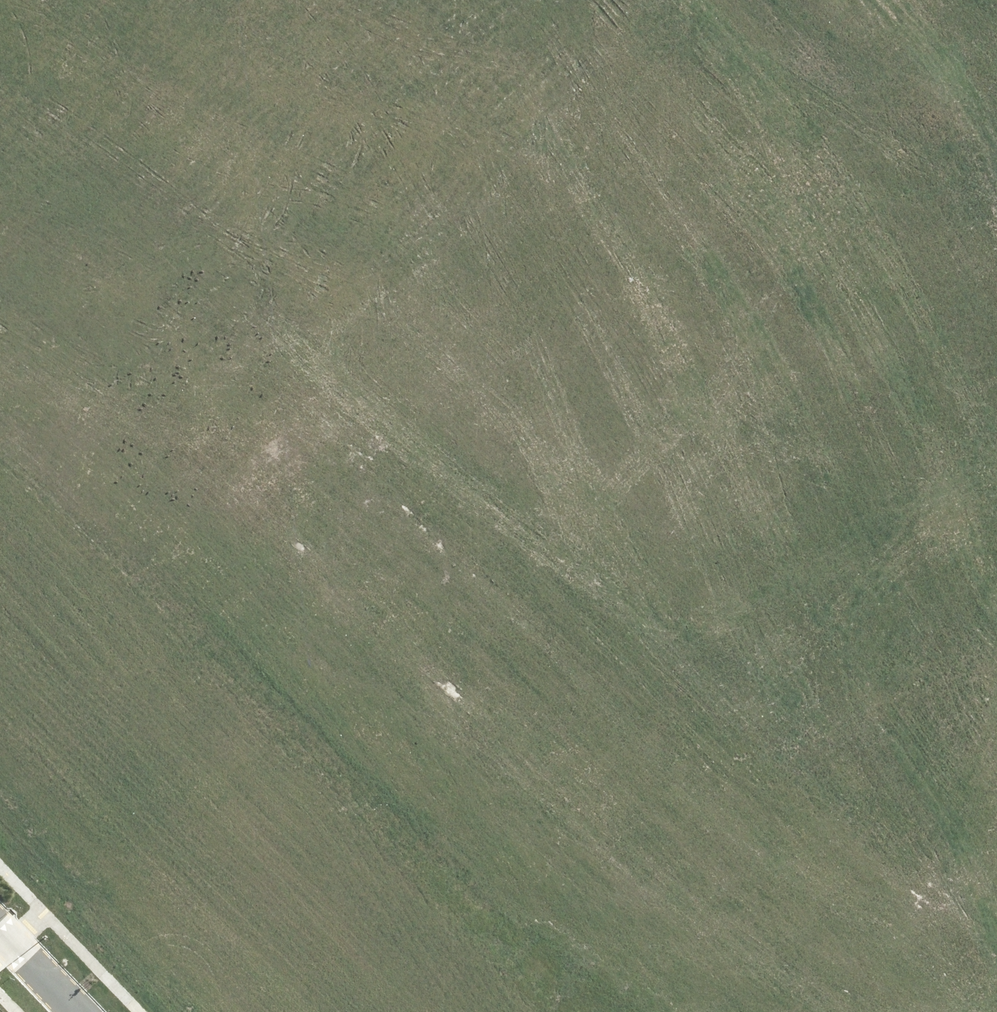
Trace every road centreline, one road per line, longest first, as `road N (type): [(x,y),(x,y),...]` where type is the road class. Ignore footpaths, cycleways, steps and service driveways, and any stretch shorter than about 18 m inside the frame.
road 1 (residential): [(38,0),(85,46),(193,327),(375,574),(577,774),(669,861),(996,923)]
road 2 (unknown): [(577,774),(996,327)]
road 3 (unknown): [(193,327),(510,0)]
road 4 (unknown): [(996,312),(692,0)]

